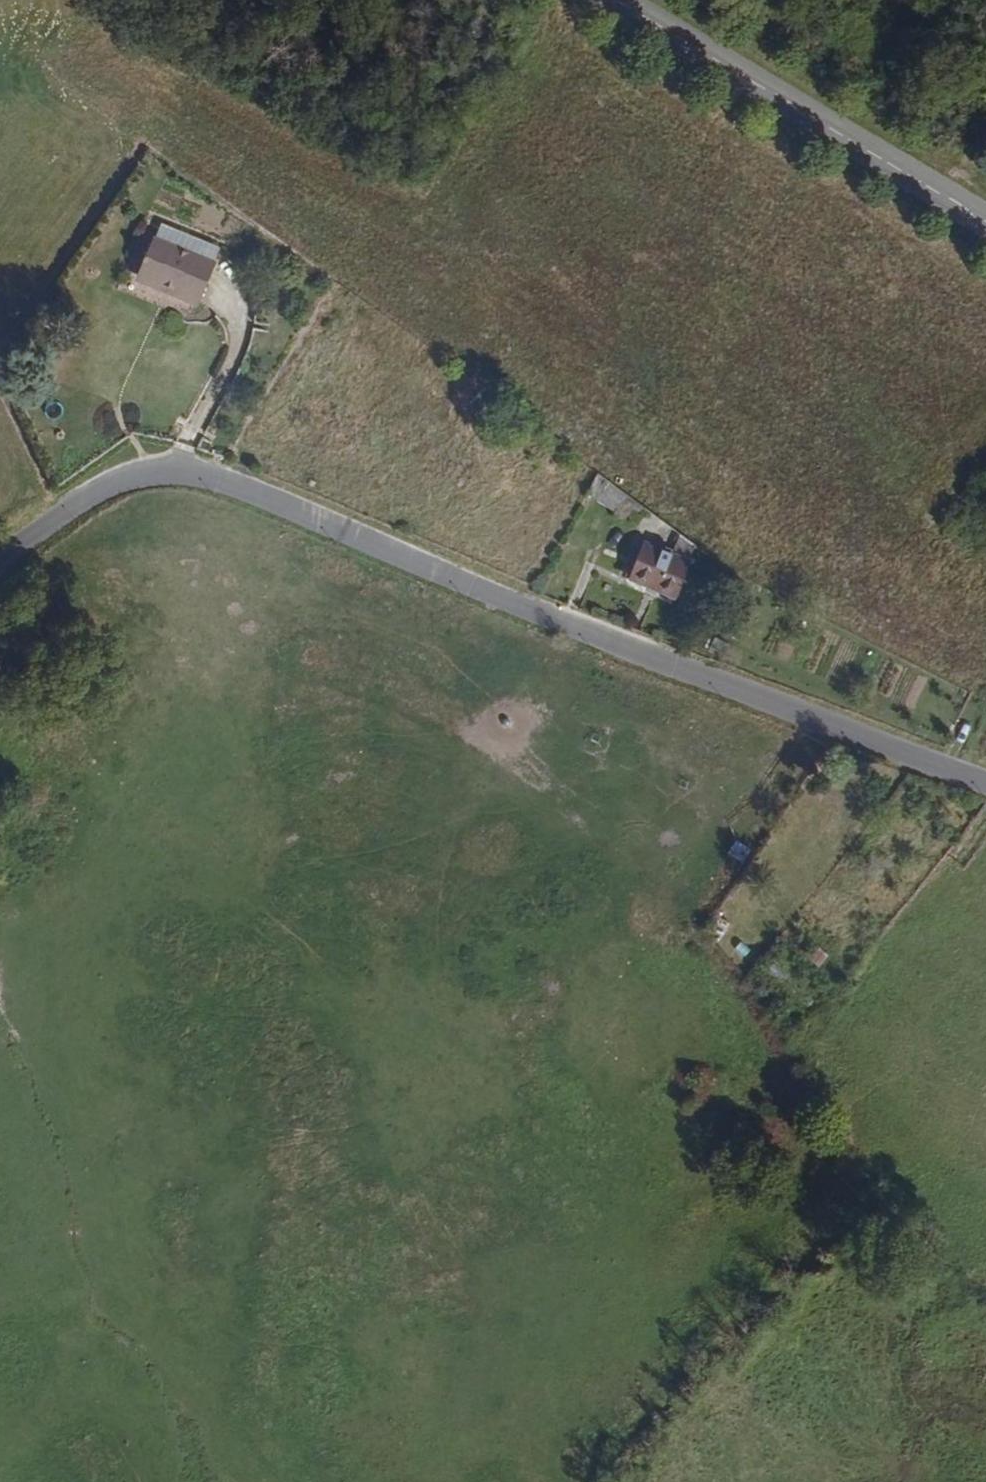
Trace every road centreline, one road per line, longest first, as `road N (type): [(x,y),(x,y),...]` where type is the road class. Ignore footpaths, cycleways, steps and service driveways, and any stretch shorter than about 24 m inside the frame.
road 1 (residential): [(985,782),(680,669),(231,484),(174,471),(135,476),(93,498),(0,563)]
road 2 (tertiary): [(985,222),(618,0)]

